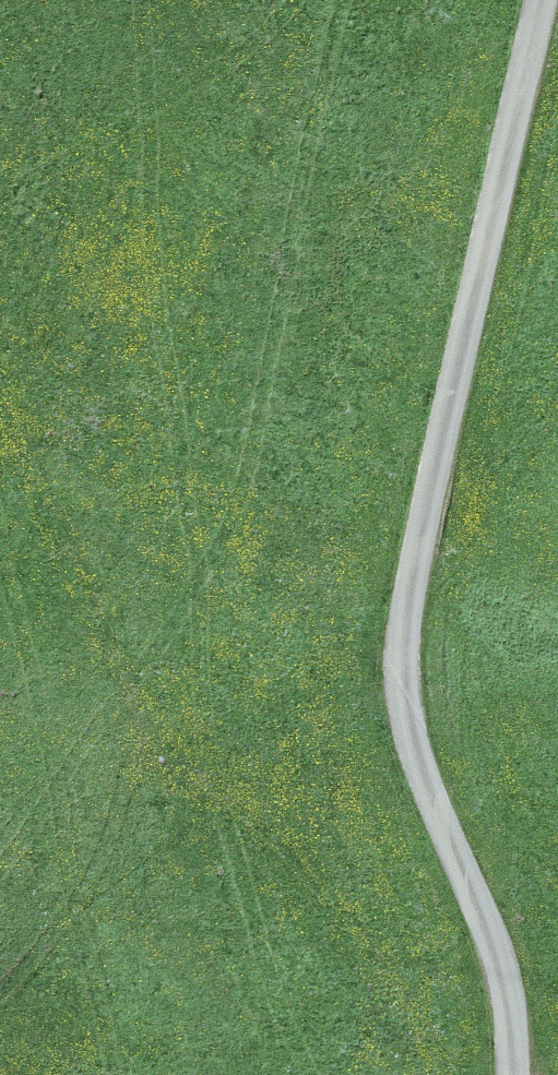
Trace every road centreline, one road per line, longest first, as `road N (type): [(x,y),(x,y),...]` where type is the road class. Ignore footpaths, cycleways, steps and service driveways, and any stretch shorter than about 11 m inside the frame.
road 1 (residential): [(513,1074),(505,990),(412,742),(402,666),(411,583),(541,0)]
road 2 (track): [(0,375),(131,679),(177,735),(241,788),(444,1074)]

